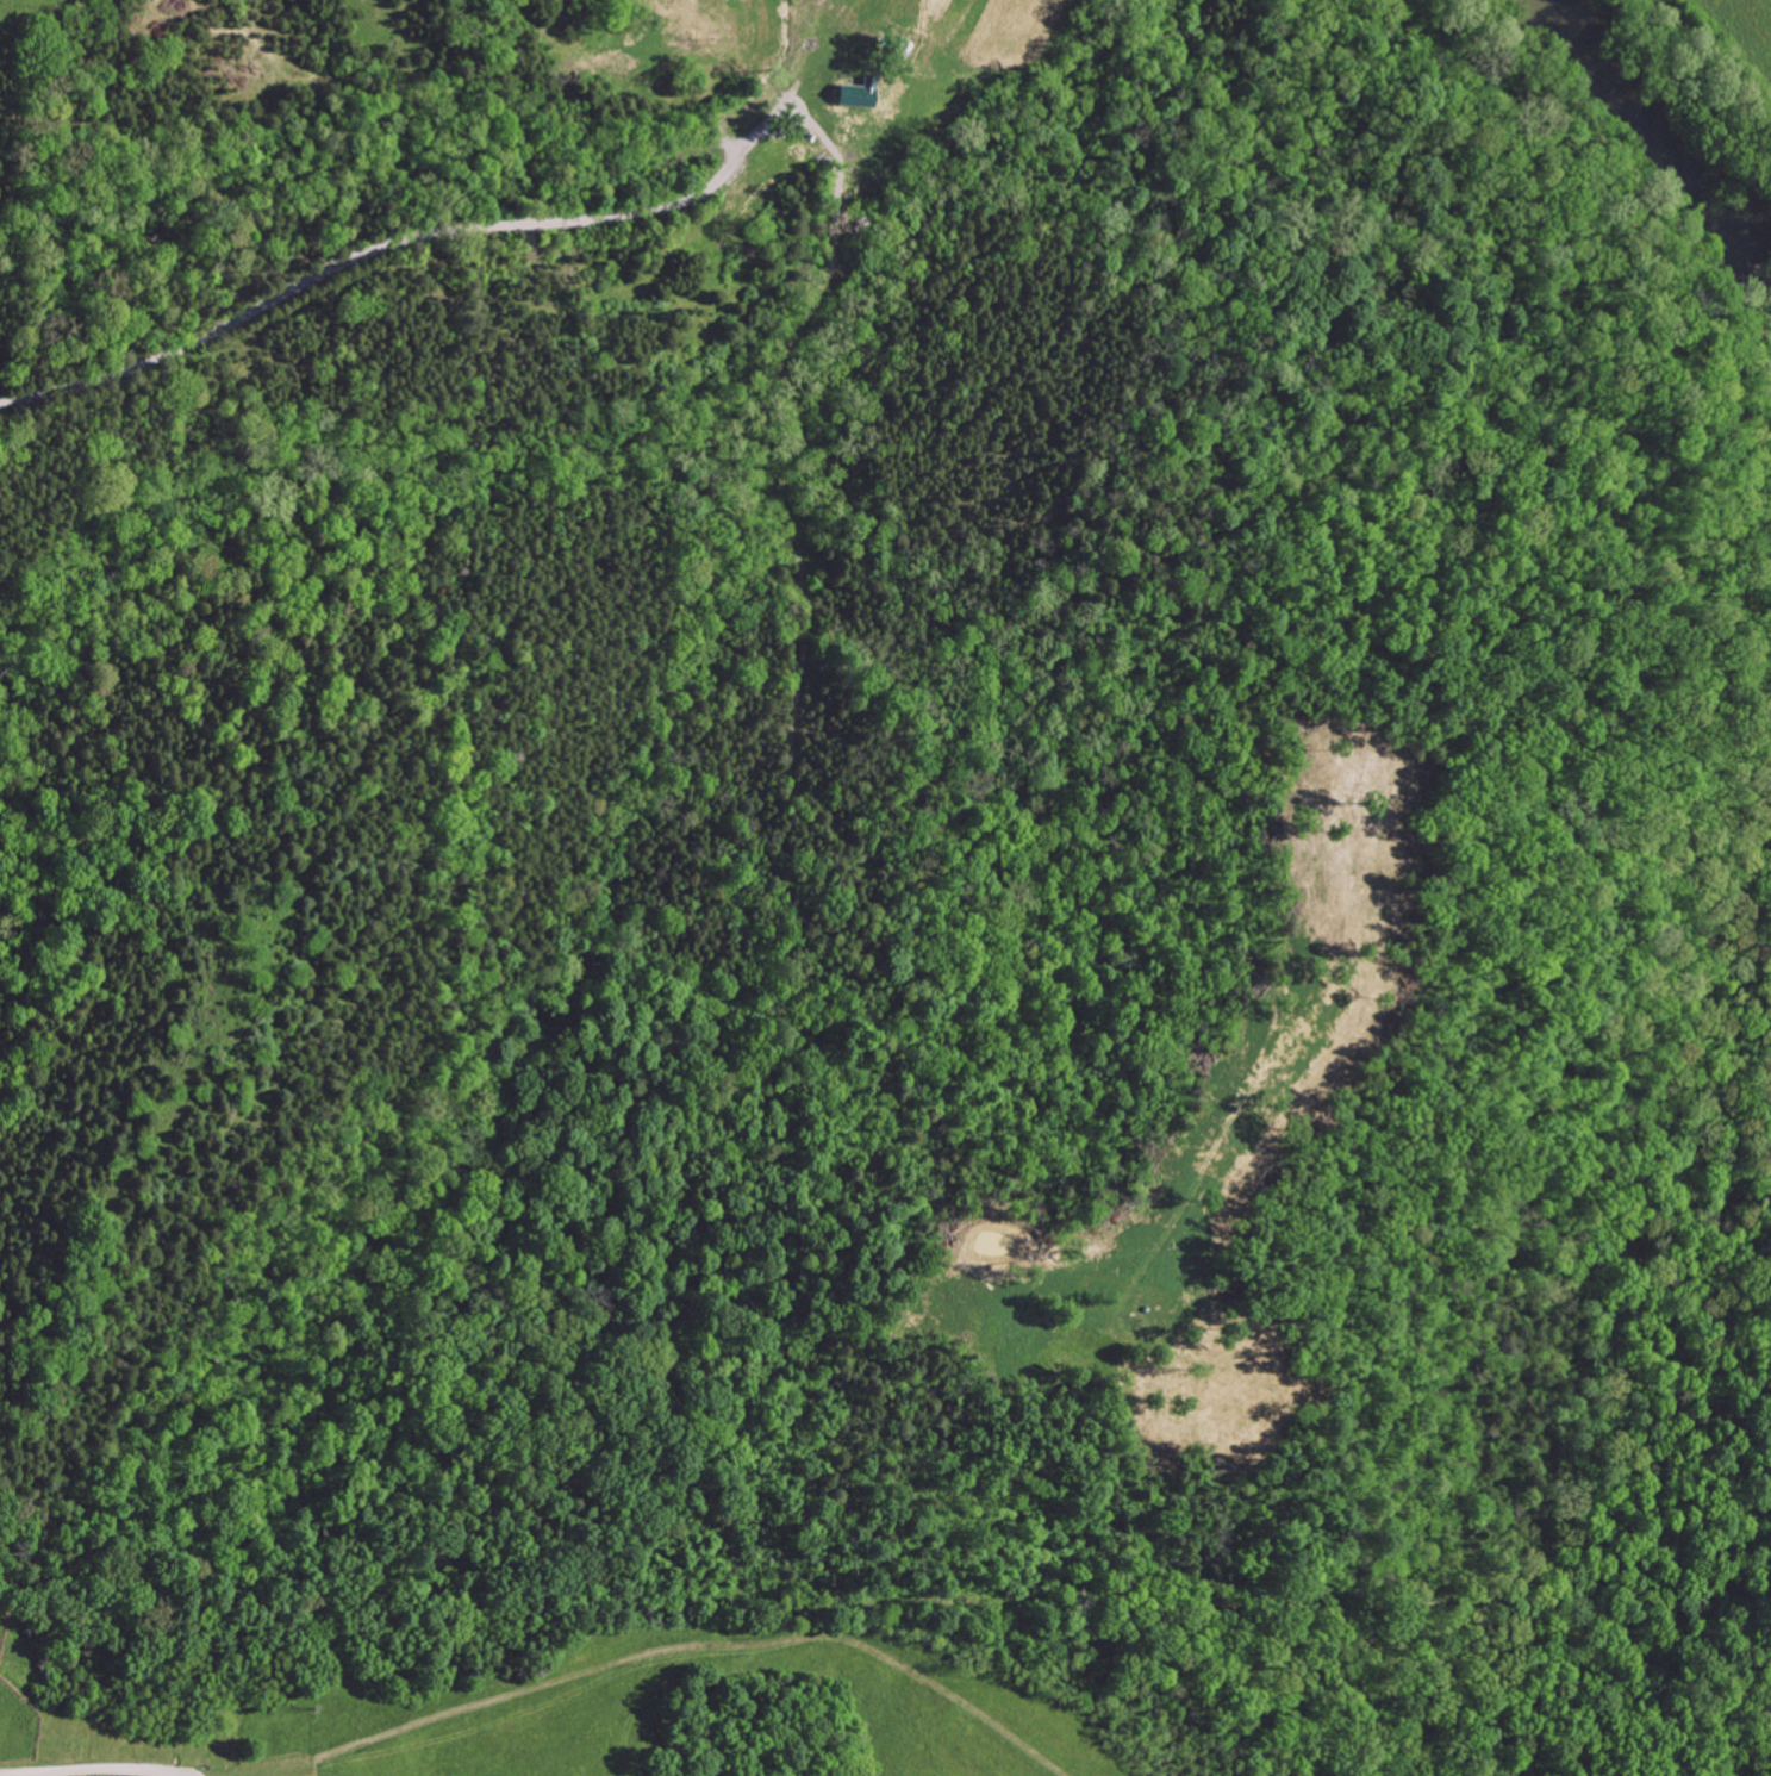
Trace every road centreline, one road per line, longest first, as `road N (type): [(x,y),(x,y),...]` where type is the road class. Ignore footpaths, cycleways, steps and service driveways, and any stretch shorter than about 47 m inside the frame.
road 1 (residential): [(0,407),(138,369),(405,242),(679,210),(737,168),(744,126)]

